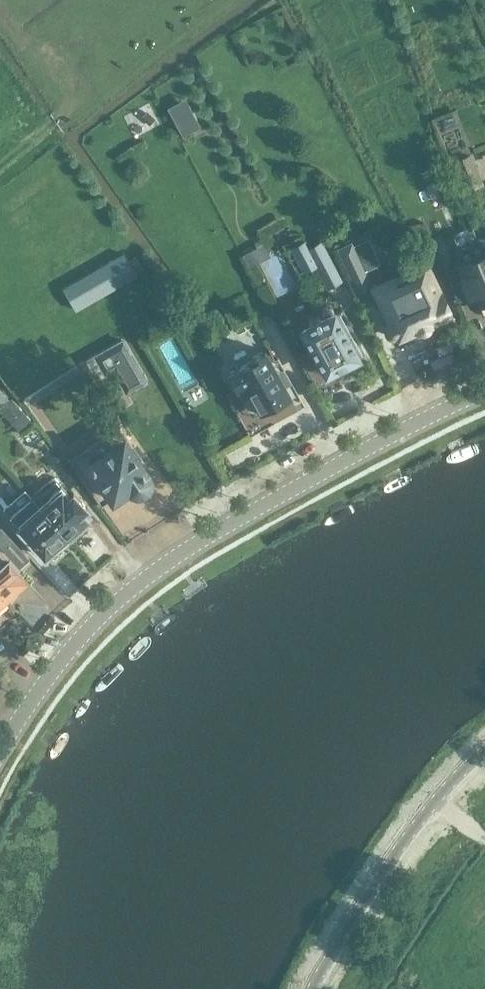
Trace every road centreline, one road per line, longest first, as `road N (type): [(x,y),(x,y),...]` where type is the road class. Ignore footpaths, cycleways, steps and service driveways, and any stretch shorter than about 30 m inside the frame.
road 1 (tertiary): [(0,752),(64,658),(171,566),(236,522),(484,393)]
road 2 (unclassified): [(315,988),(367,895),(457,765),(484,747)]

